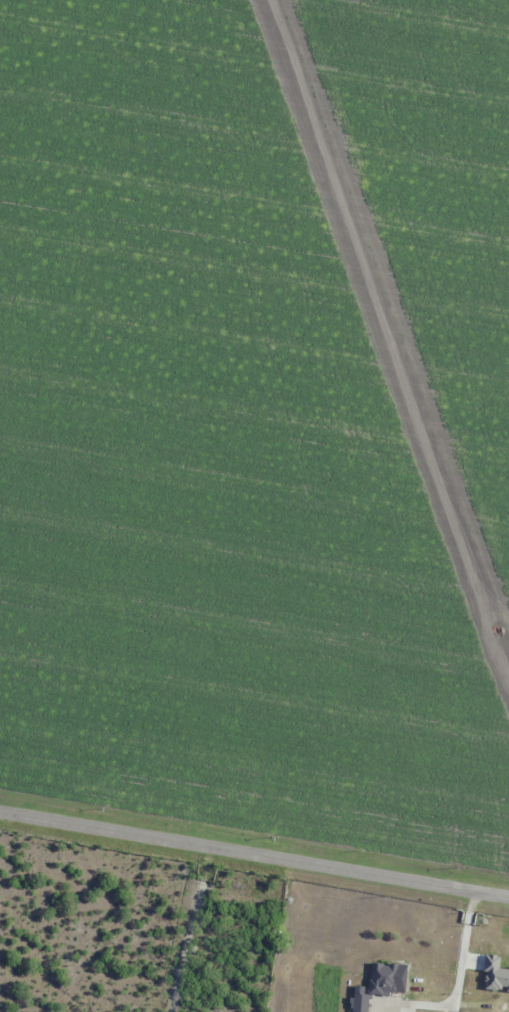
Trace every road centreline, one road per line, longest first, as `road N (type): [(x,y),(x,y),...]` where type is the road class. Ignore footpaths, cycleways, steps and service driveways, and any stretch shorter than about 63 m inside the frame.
road 1 (residential): [(0,820),(508,898)]

